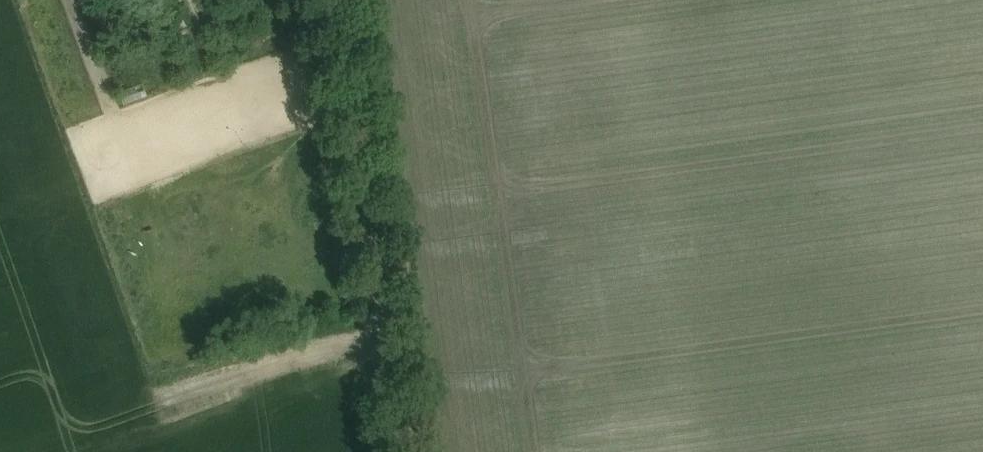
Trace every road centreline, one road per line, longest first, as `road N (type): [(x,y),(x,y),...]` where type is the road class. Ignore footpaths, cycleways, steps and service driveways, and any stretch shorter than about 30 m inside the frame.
road 1 (unclassified): [(402,451),(336,0)]

